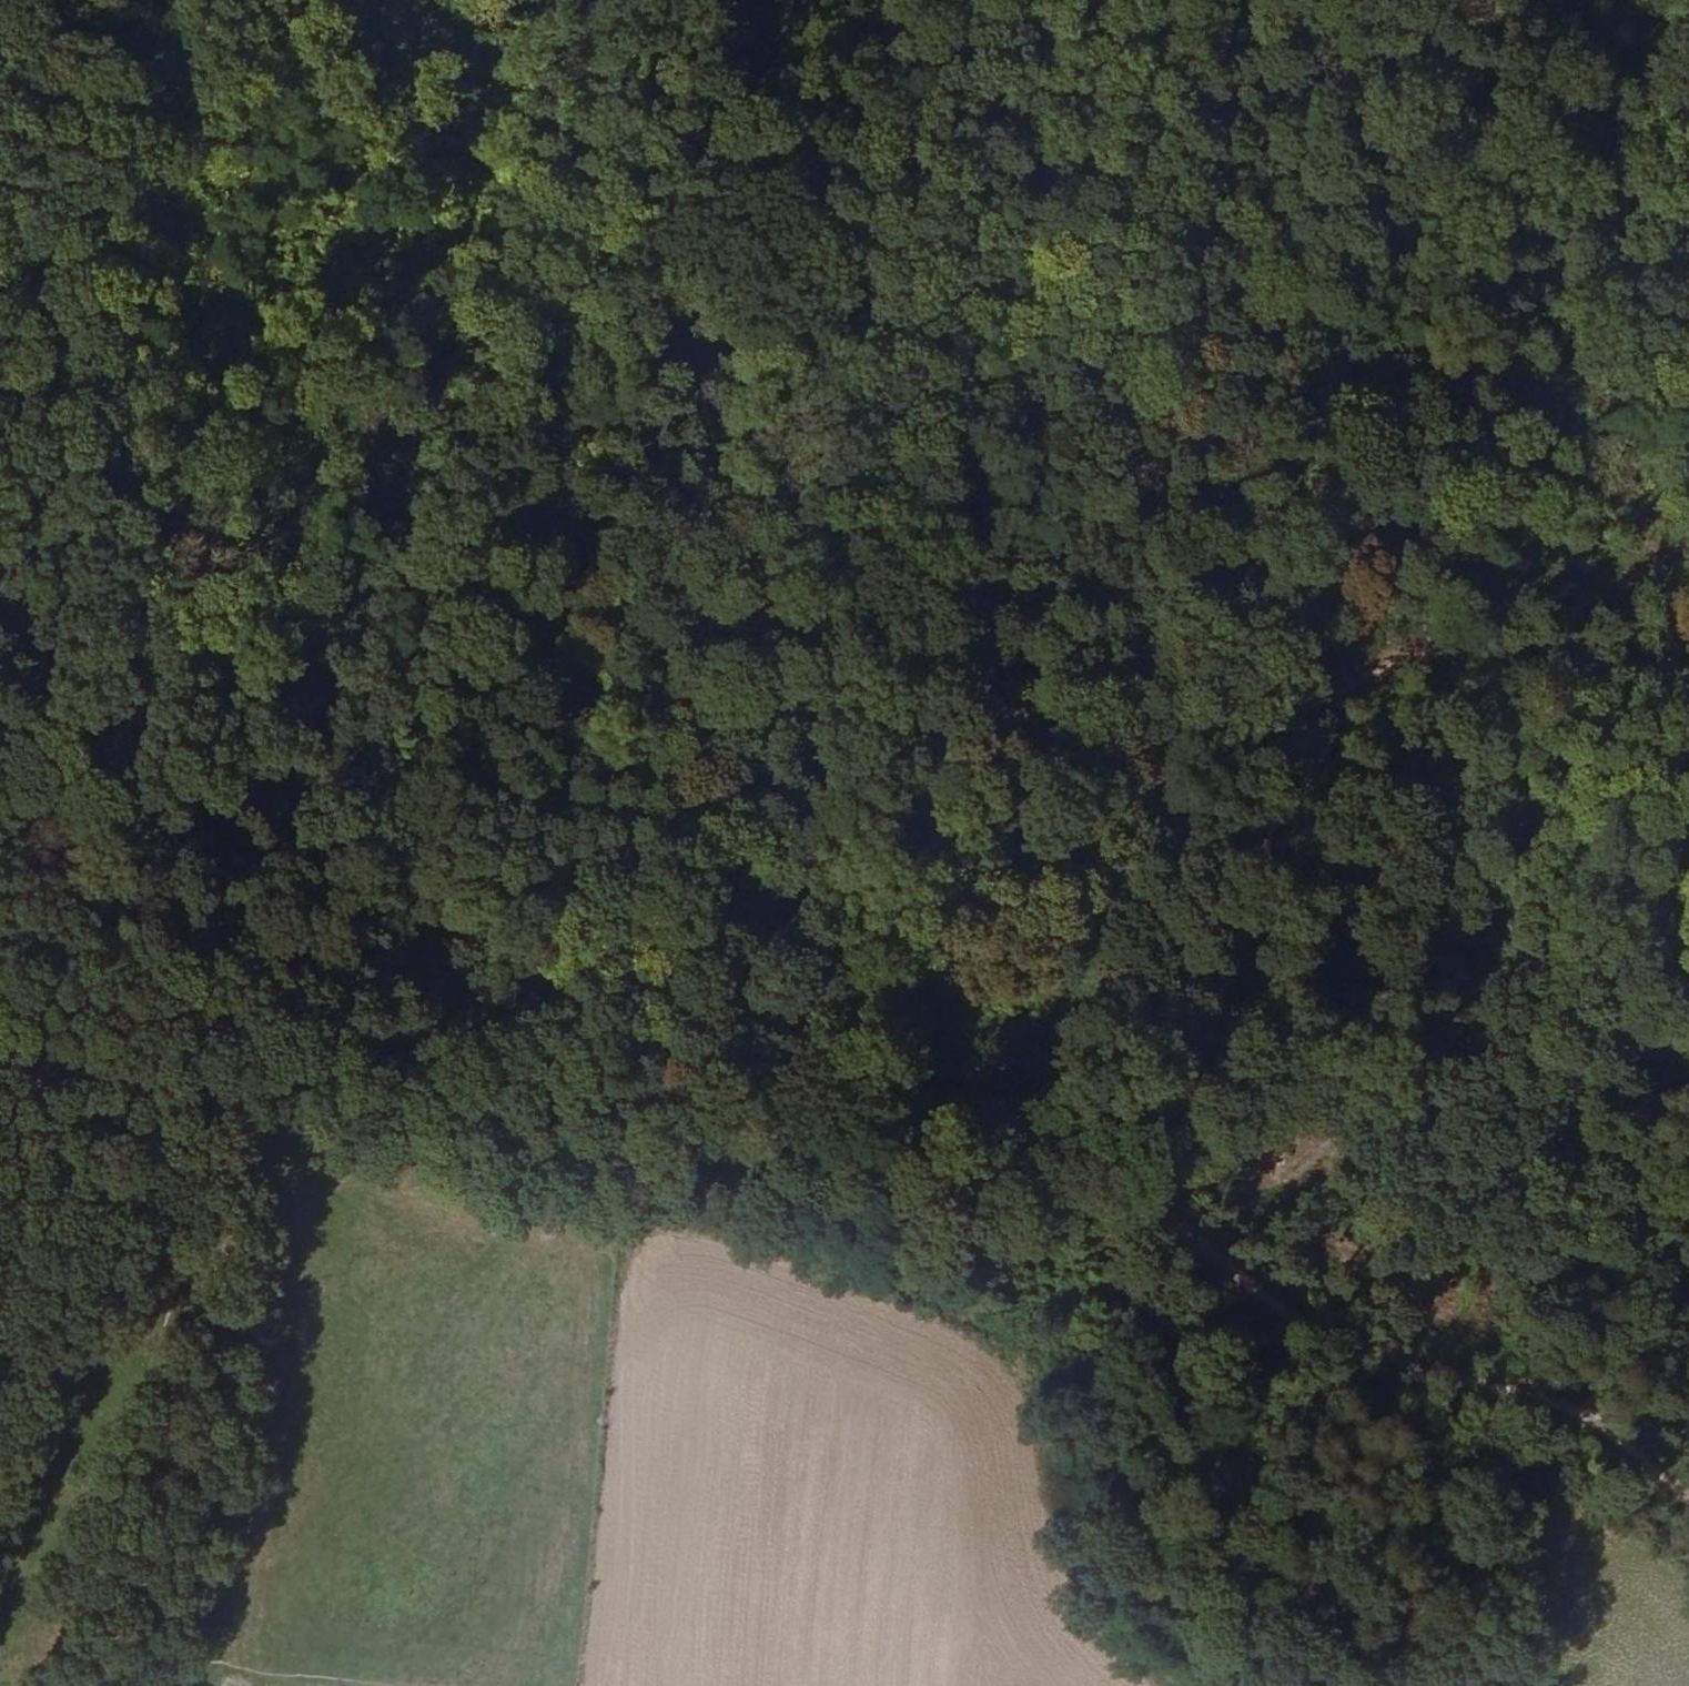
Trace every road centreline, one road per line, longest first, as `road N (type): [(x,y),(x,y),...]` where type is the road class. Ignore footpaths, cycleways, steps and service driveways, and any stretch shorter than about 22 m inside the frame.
road 1 (track): [(1227,0),(1317,286),(1294,650),(1150,1172)]
road 2 (track): [(1688,676),(1262,647)]

